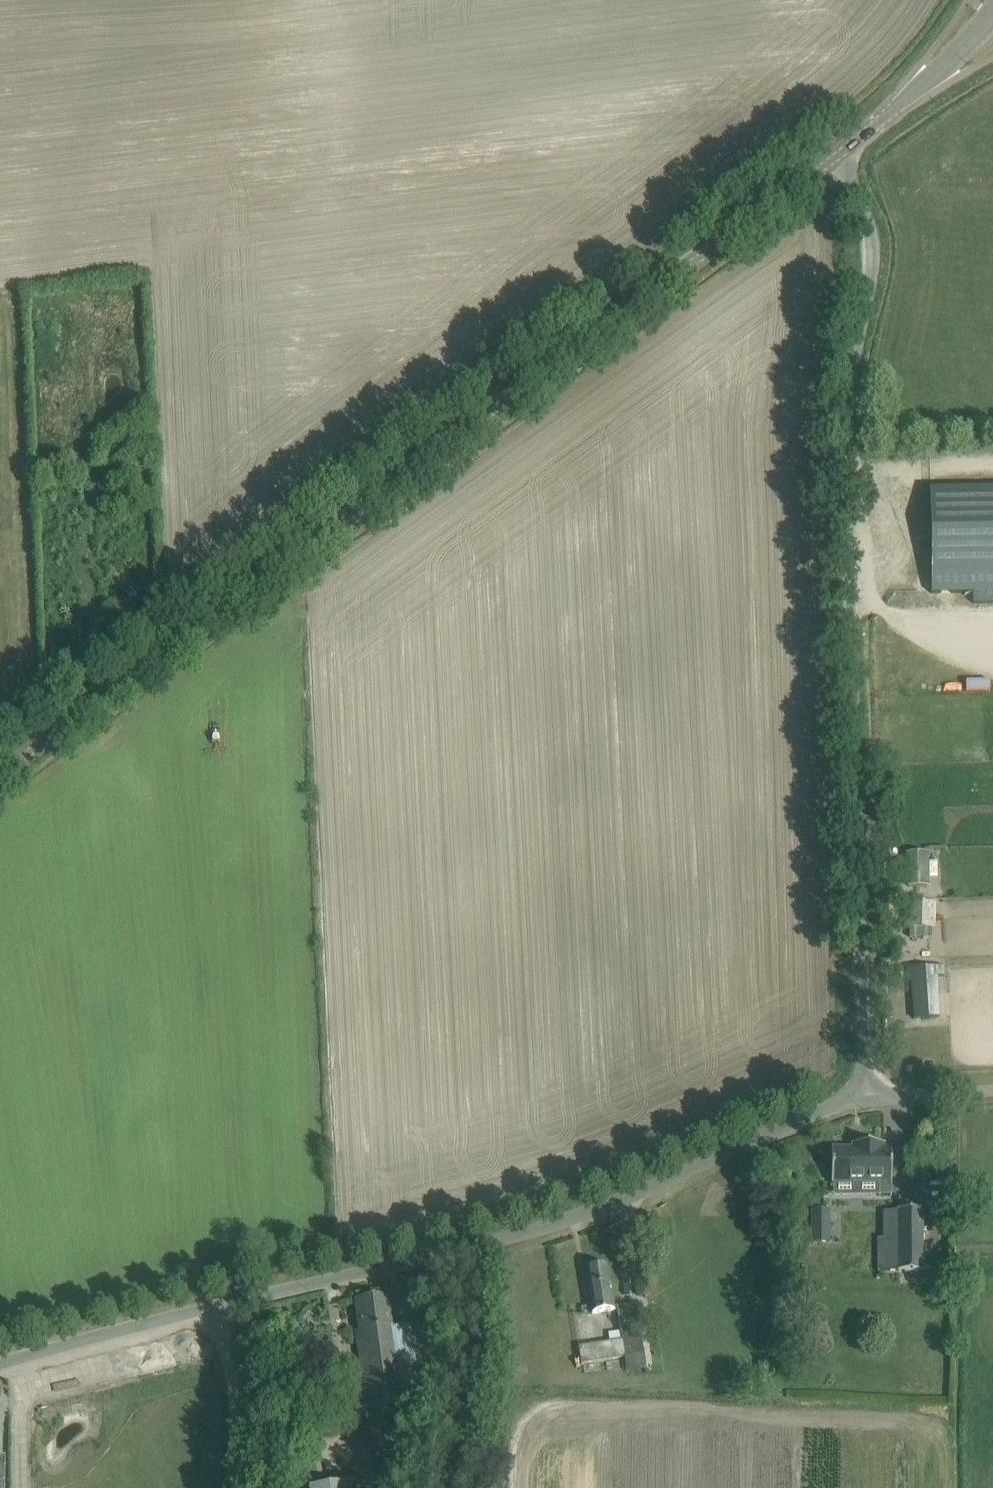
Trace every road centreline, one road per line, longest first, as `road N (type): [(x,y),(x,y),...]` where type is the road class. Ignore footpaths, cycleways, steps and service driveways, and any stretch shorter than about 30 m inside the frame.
road 1 (tertiary): [(0,777),(831,161)]
road 2 (unclassified): [(866,1097),(847,406),(875,246),(831,161)]
road 3 (unclassified): [(0,1364),(556,1223),(819,1110),(866,1097)]
road 4 (tertiary): [(831,161),(992,20)]
road 5 (unclassified): [(866,1097),(992,1091)]

